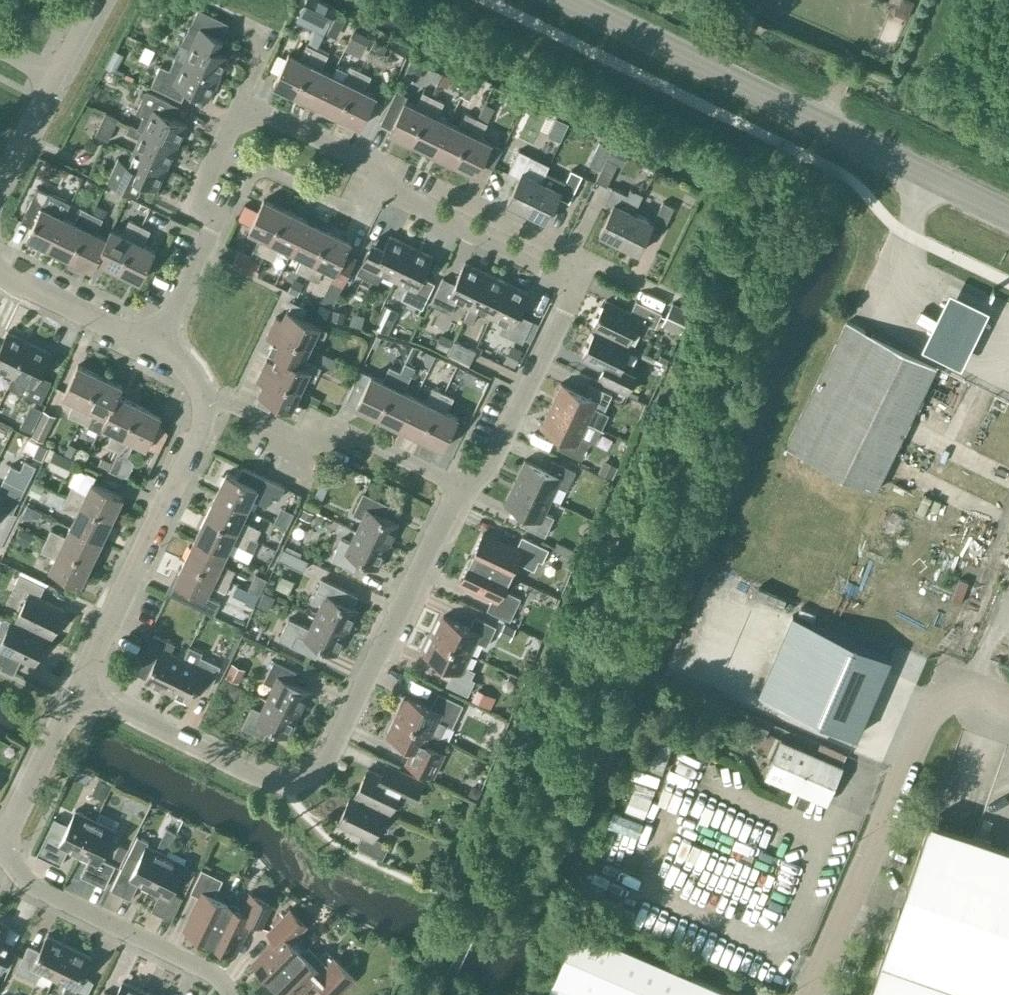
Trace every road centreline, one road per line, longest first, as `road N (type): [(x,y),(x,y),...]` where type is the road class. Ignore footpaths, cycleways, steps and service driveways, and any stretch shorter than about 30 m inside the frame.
road 1 (residential): [(457,485),(491,464),(578,283),(388,191),(383,170),(240,101)]
road 2 (residential): [(77,687),(273,783),(304,780),(326,760),(457,485)]
road 3 (secondary): [(1008,212),(571,0)]
road 4 (unclassified): [(807,994),(942,678),(1008,700)]
road 5 (residential): [(77,687),(199,432),(204,400)]
road 6 (residential): [(457,485),(354,436),(346,453),(231,402),(204,400)]
road 7 (residential): [(156,343),(218,216),(192,204),(240,101)]
road 8 (residential): [(230,994),(214,974),(26,882),(0,848)]
road 9 (residential): [(156,343),(0,270)]
road 10 (residential): [(0,835),(77,687)]

